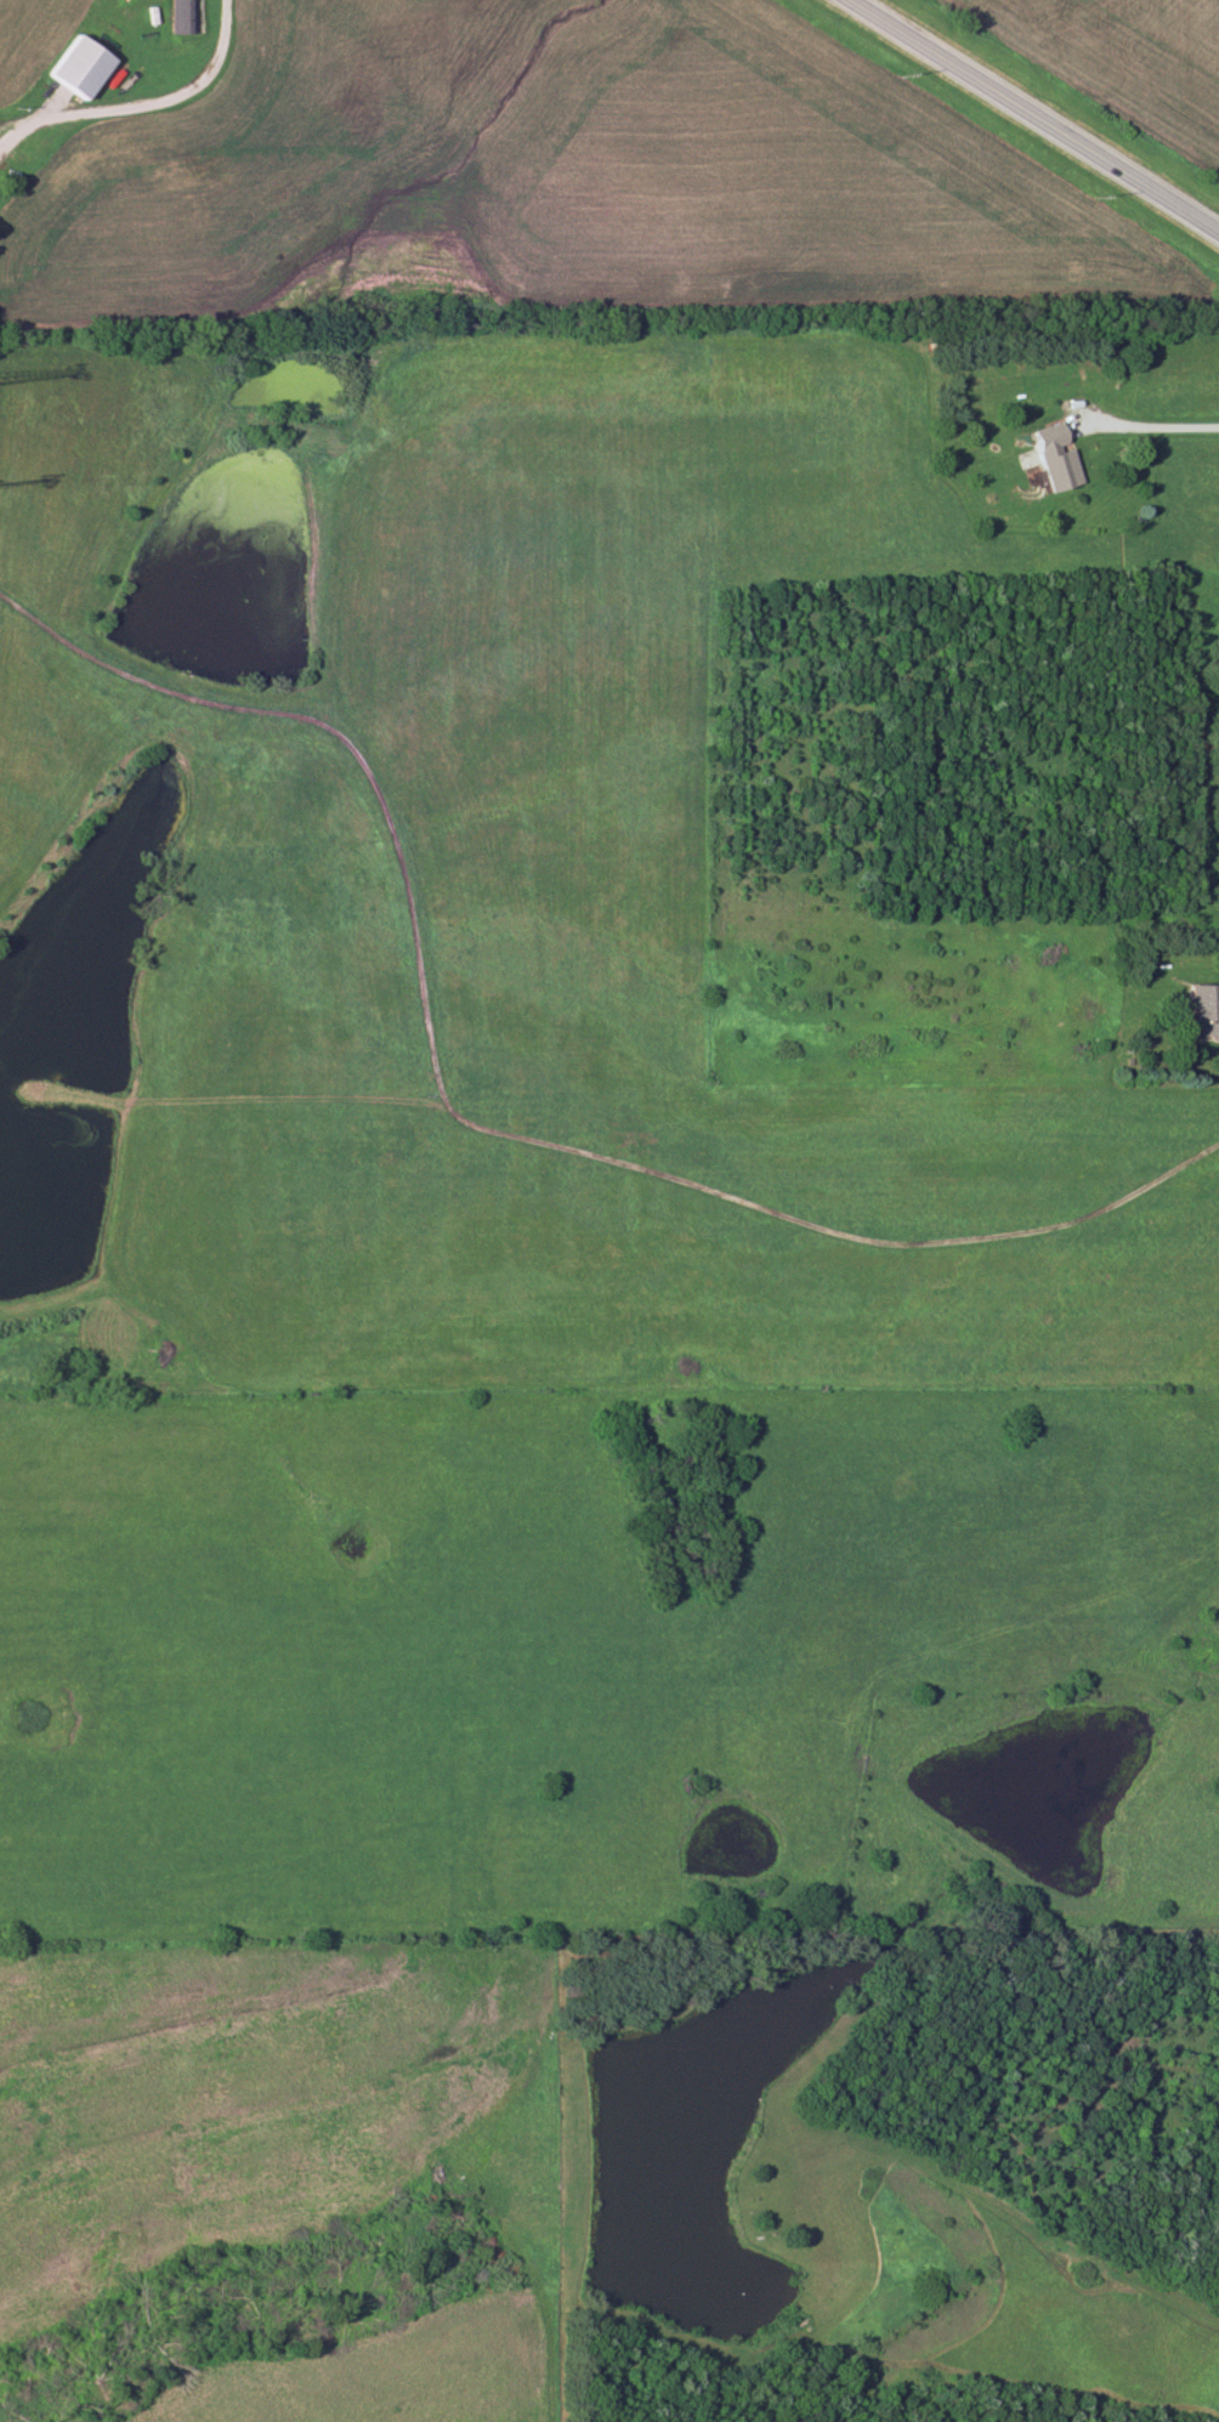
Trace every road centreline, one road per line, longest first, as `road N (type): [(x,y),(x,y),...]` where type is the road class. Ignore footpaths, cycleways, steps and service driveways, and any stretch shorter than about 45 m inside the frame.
road 1 (primary): [(855,0),(1218,231)]

